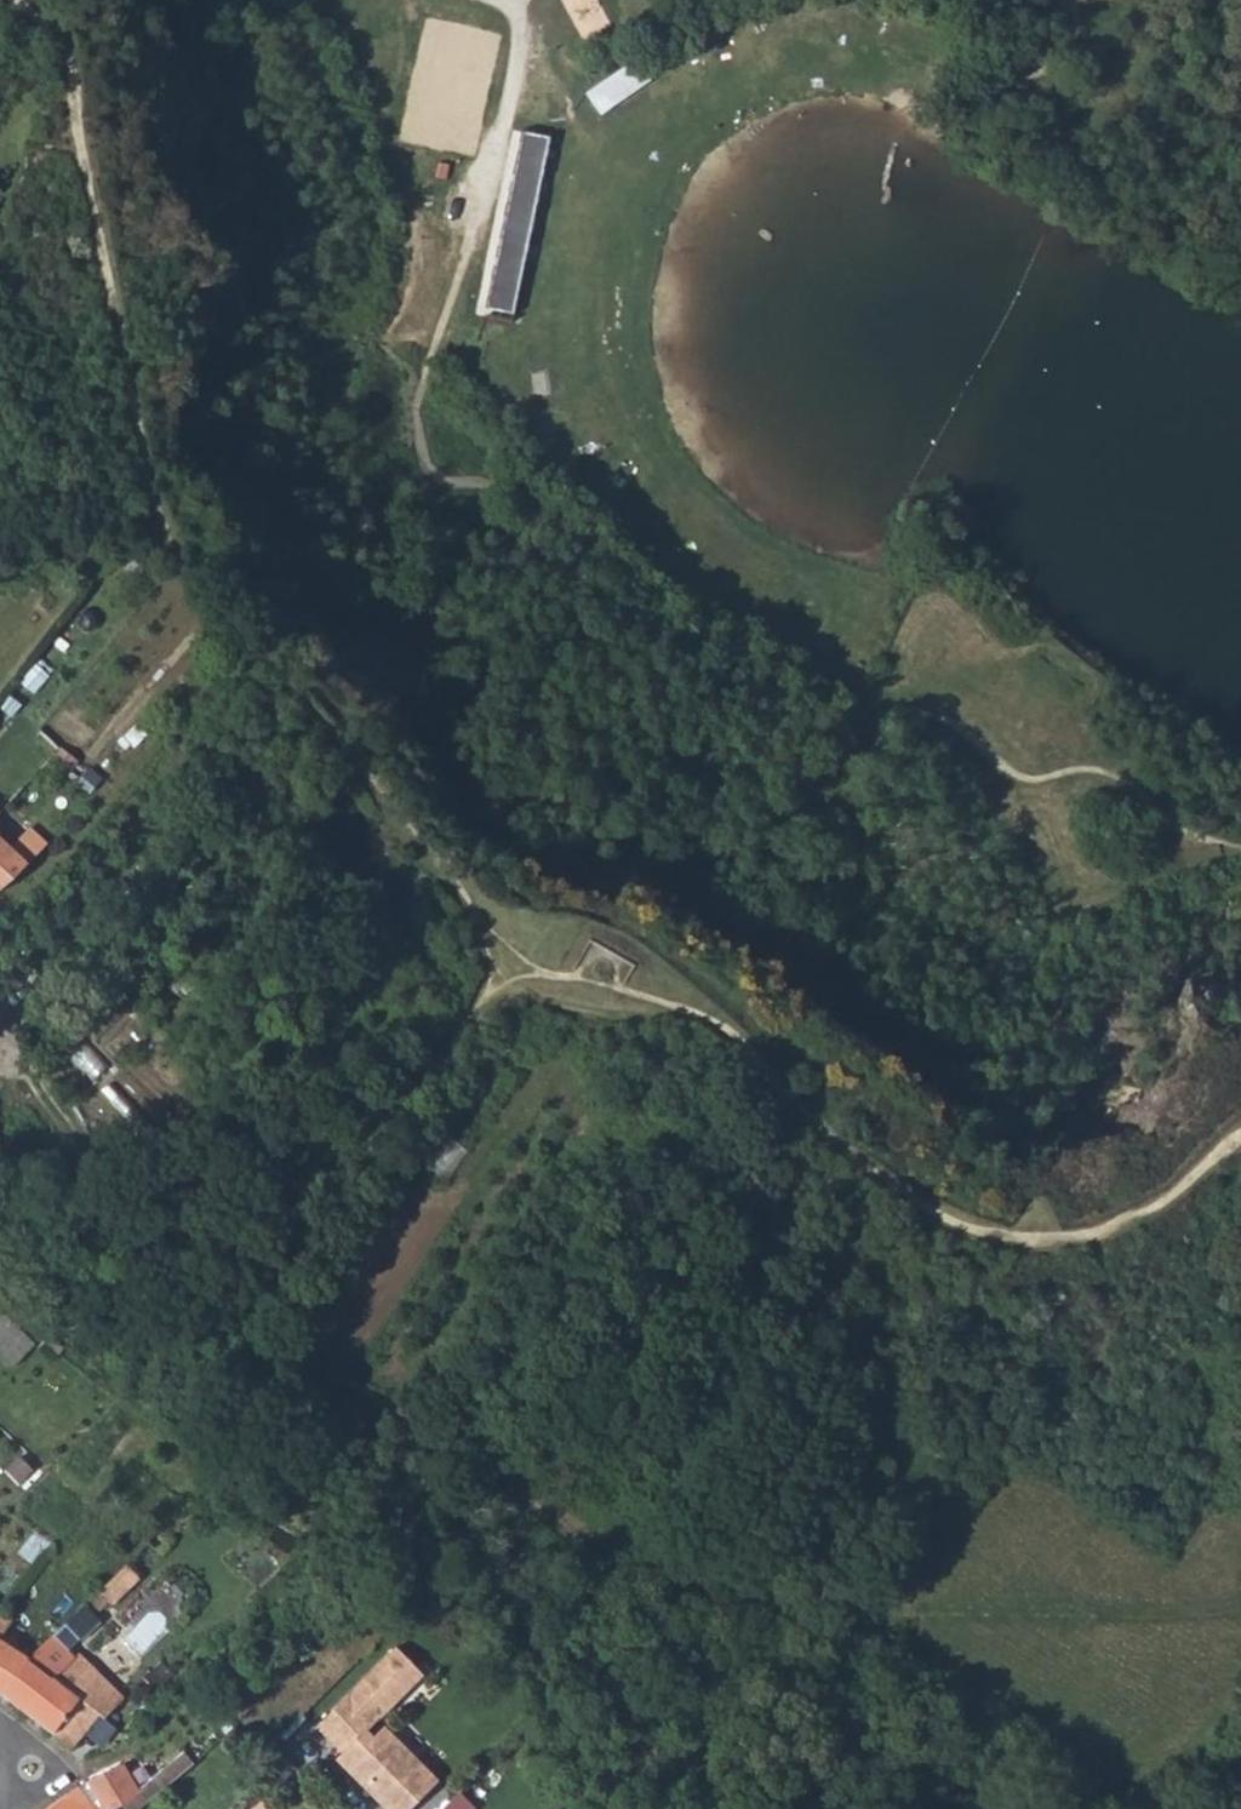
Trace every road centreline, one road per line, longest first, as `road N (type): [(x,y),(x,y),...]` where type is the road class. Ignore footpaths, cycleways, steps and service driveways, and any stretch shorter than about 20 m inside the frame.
road 1 (track): [(527,2),(499,152),(428,371)]

